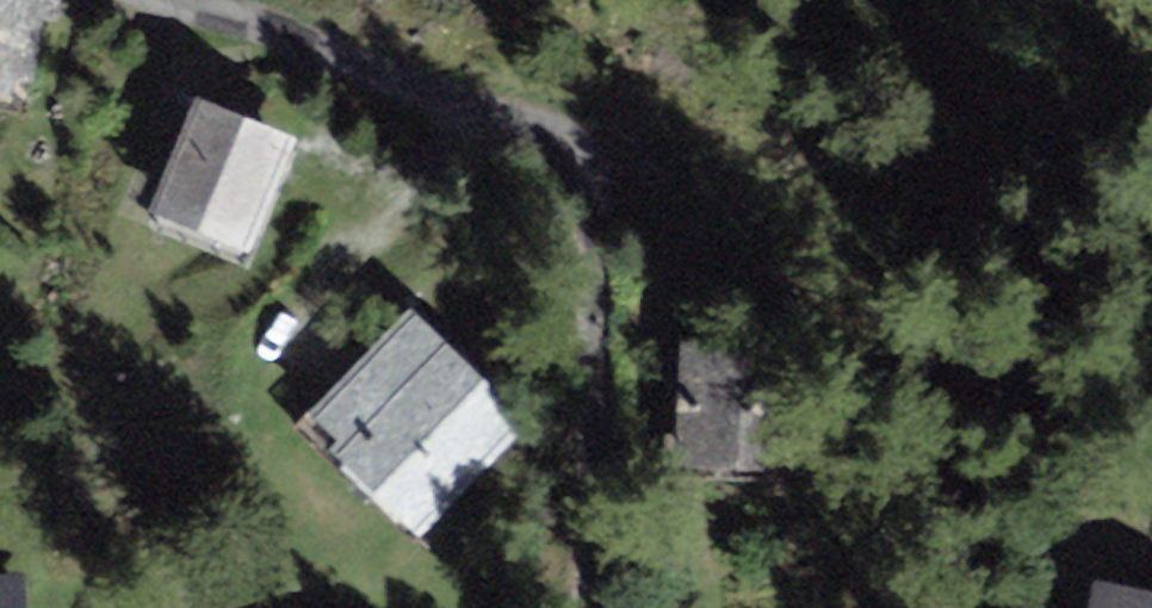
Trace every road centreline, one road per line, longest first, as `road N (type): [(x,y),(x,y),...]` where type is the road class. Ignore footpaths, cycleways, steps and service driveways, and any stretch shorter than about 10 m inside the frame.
road 1 (residential): [(596,607),(606,98)]
road 2 (residential): [(171,0),(311,48),(606,98)]
road 3 (track): [(806,181),(651,129),(606,98)]

